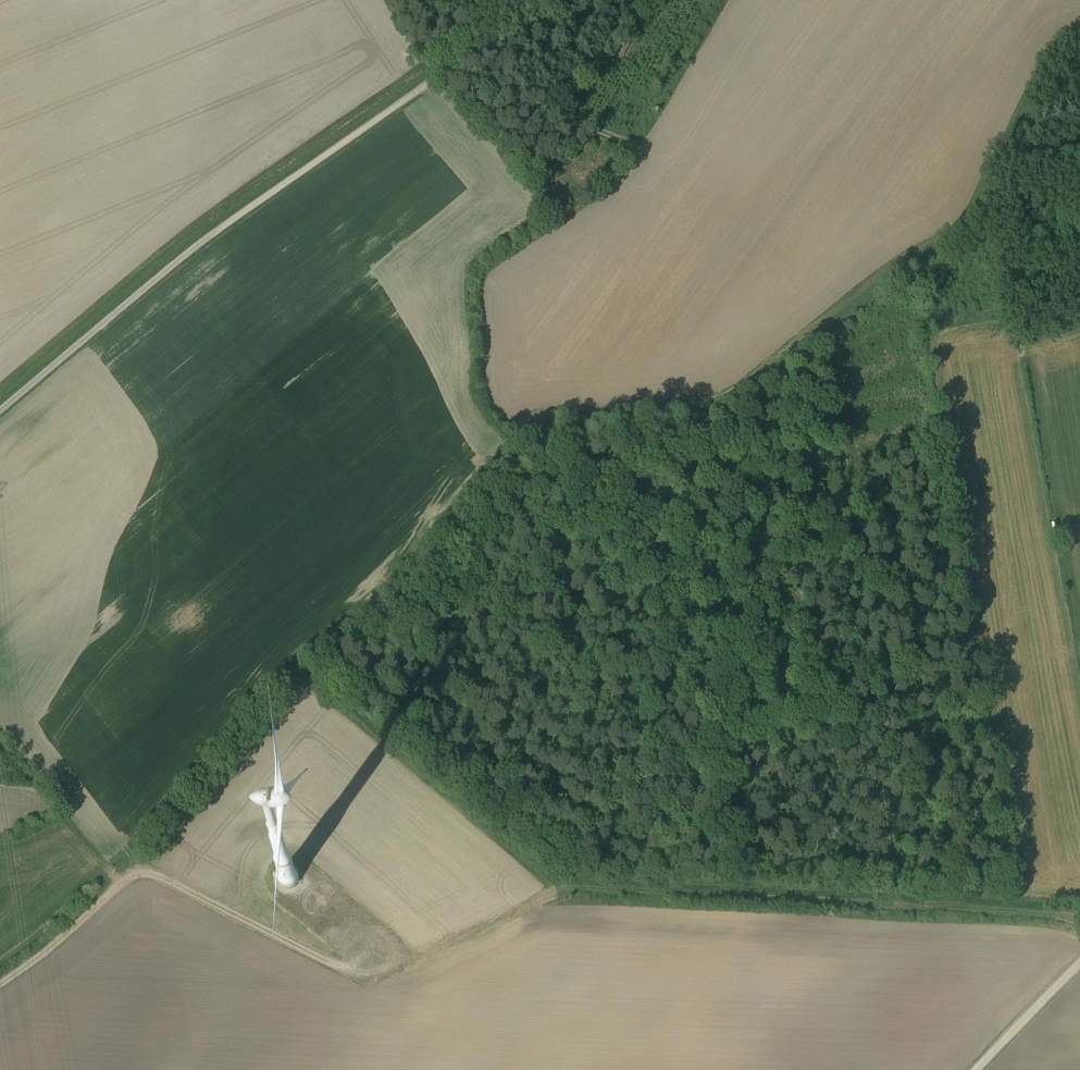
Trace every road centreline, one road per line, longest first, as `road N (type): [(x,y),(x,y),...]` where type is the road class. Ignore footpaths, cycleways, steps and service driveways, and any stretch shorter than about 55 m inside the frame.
road 1 (track): [(1079,918),(562,893),(373,978),(137,866),(45,948),(0,976)]
road 2 (unclassified): [(0,410),(205,239),(430,81)]
road 3 (track): [(975,1069),(1079,960)]

